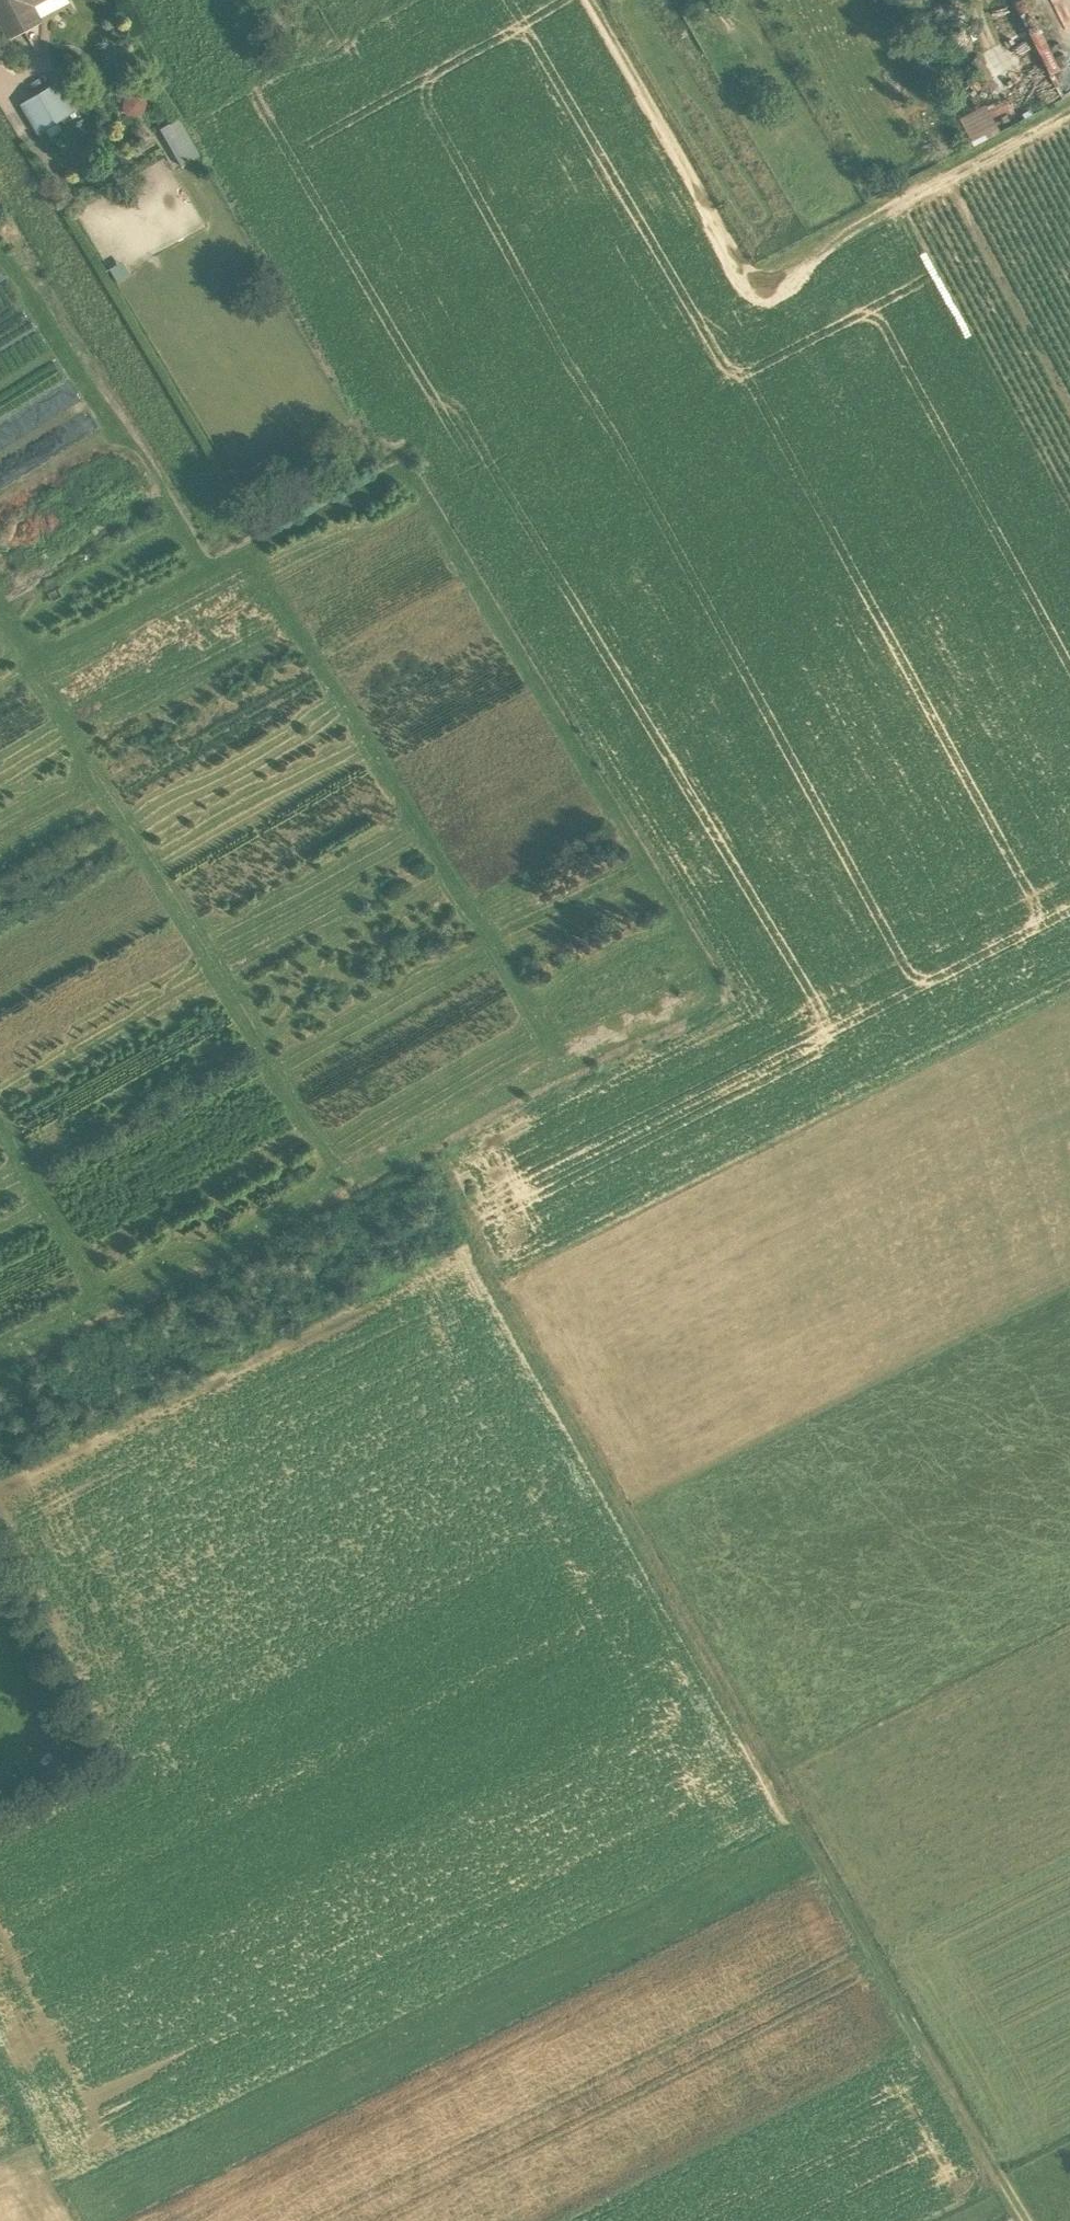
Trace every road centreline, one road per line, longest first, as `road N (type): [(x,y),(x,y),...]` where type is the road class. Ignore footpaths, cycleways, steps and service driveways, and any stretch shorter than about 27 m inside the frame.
road 1 (track): [(1027,2220),(892,1995),(417,1141)]
road 2 (track): [(334,1180),(521,1091),(539,1062),(538,1018),(274,571)]

